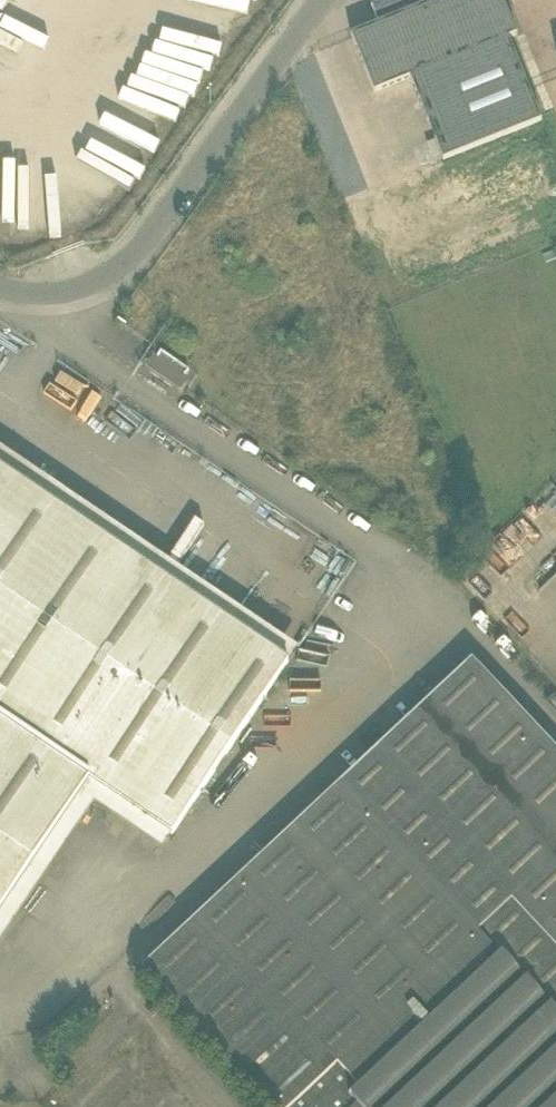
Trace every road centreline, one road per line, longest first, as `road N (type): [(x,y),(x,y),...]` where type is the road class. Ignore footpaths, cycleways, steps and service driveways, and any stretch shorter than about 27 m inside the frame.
road 1 (unclassified): [(0,287),(50,296),(95,281),(139,250),(321,0)]

